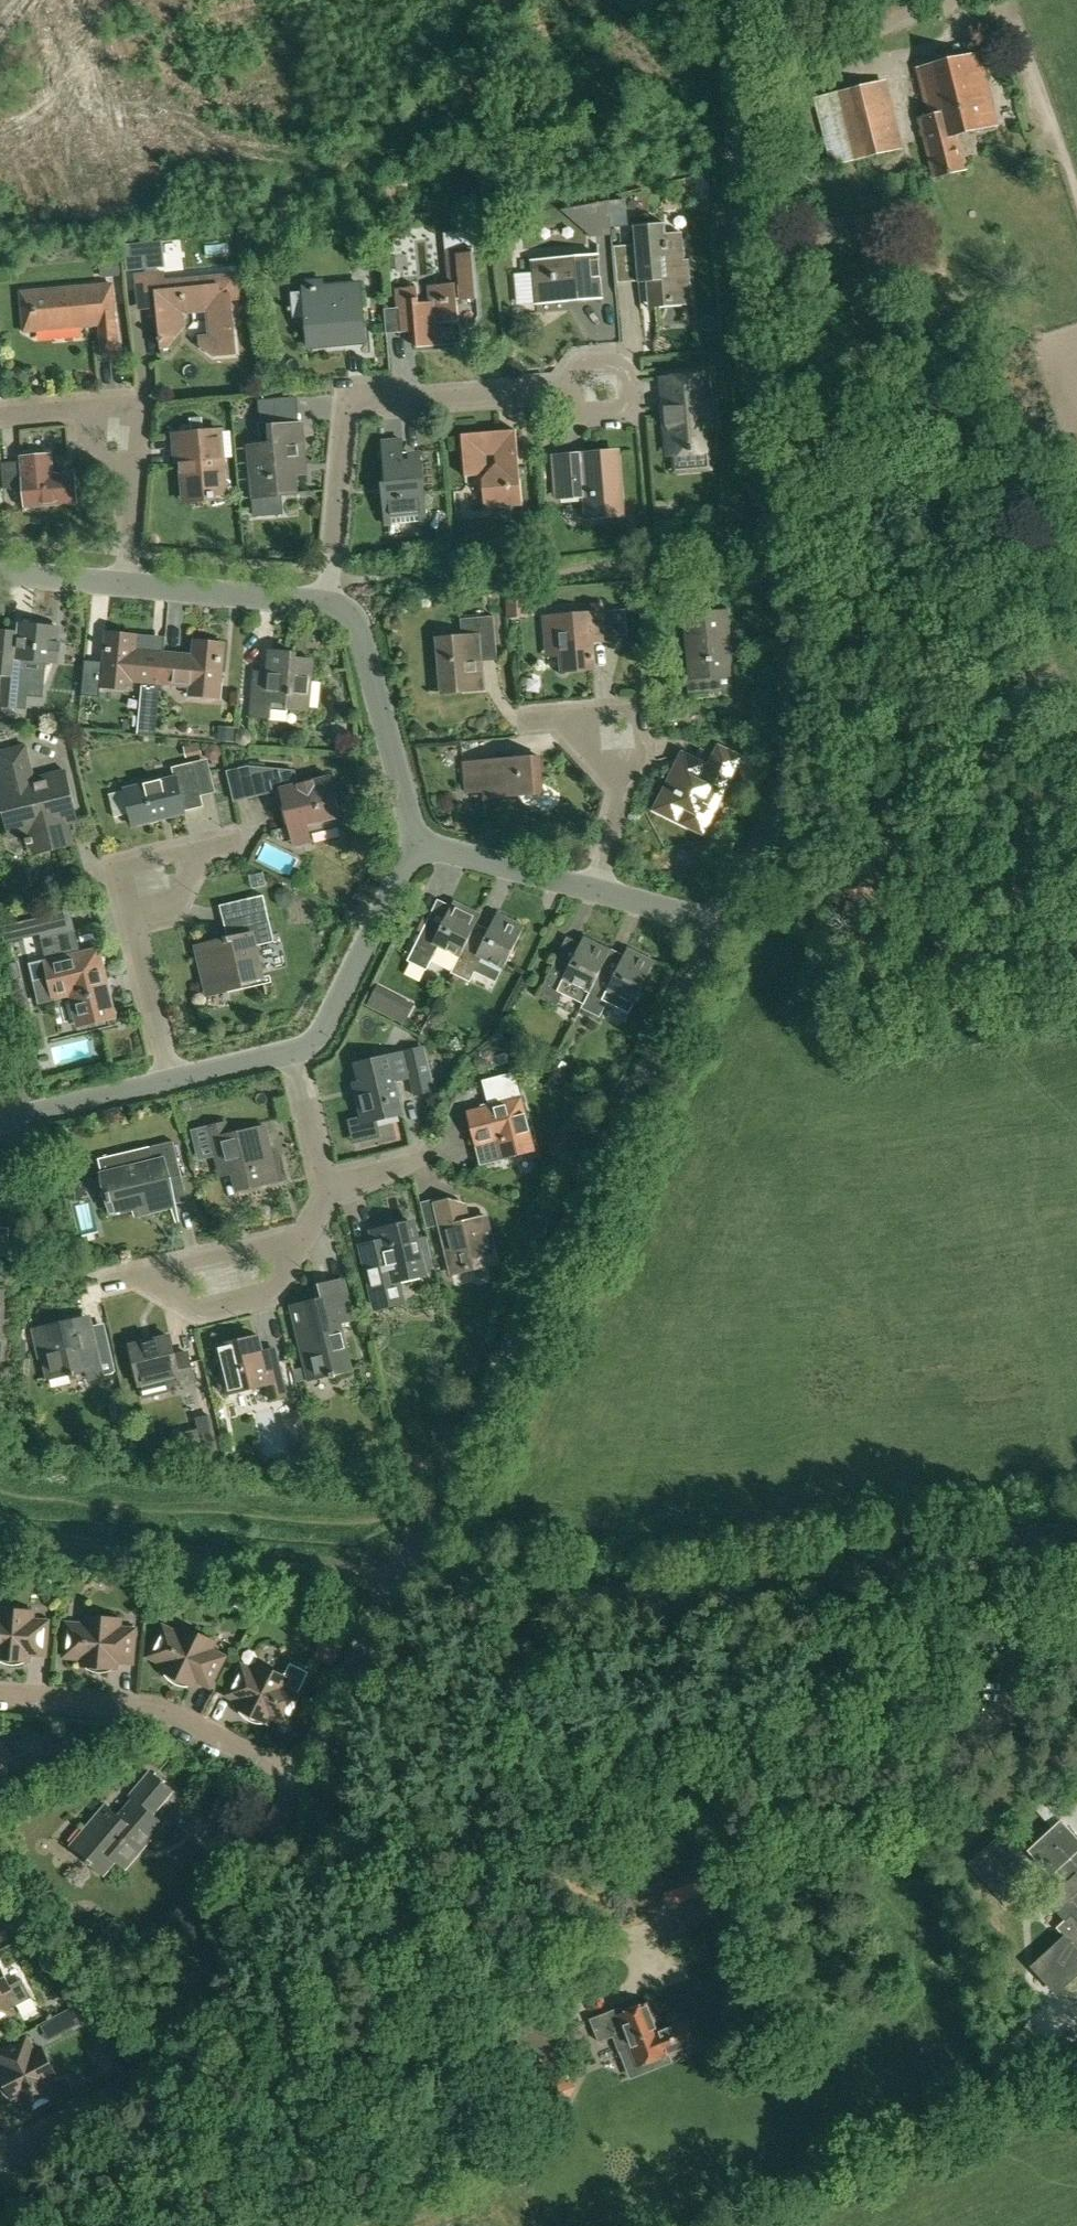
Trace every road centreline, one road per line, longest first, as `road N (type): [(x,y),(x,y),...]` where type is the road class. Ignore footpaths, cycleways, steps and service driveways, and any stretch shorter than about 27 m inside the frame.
road 1 (unclassified): [(718,926),(782,803),(796,726),(751,363),(728,90),(707,0)]
road 2 (unclassified): [(402,1576),(718,926)]
road 3 (unclassified): [(1076,1529),(659,1597),(402,1576)]
road 4 (unclassified): [(1,2164),(132,2088),(168,2039),(301,1774)]
road 5 (residential): [(335,607),(352,410),(369,396),(565,388)]
road 6 (residential): [(0,1697),(134,1708),(301,1774)]
road 7 (residential): [(335,607),(365,634),(419,849)]
road 8 (residential): [(124,586),(137,443),(108,410),(38,414)]
road 9 (residential): [(419,849),(332,1023),(295,1052)]
road 10 (track): [(728,90),(949,0)]
road 11 (unclassified): [(301,1774),(402,1576)]
road 12 (residential): [(124,586),(335,607)]
road 13 (residential): [(305,1237),(269,1288),(174,1311),(161,1266)]
road 14 (residential): [(602,893),(419,849)]
road 15 (residential): [(175,1080),(0,1118)]
road 16 (residential): [(175,1080),(134,916)]
road 17 (residential): [(632,791),(642,755),(639,715),(592,718),(594,753)]
road 18 (residential): [(161,1266),(305,1237)]
road 19 (residential): [(565,388),(584,369),(619,368),(628,395),(619,407),(584,407)]
road 20 (residential): [(327,1187),(295,1052)]
road 21 (residential): [(0,572),(124,586)]
road 22 (residential): [(295,1052),(175,1080)]
road 23 (residential): [(718,926),(602,893)]

